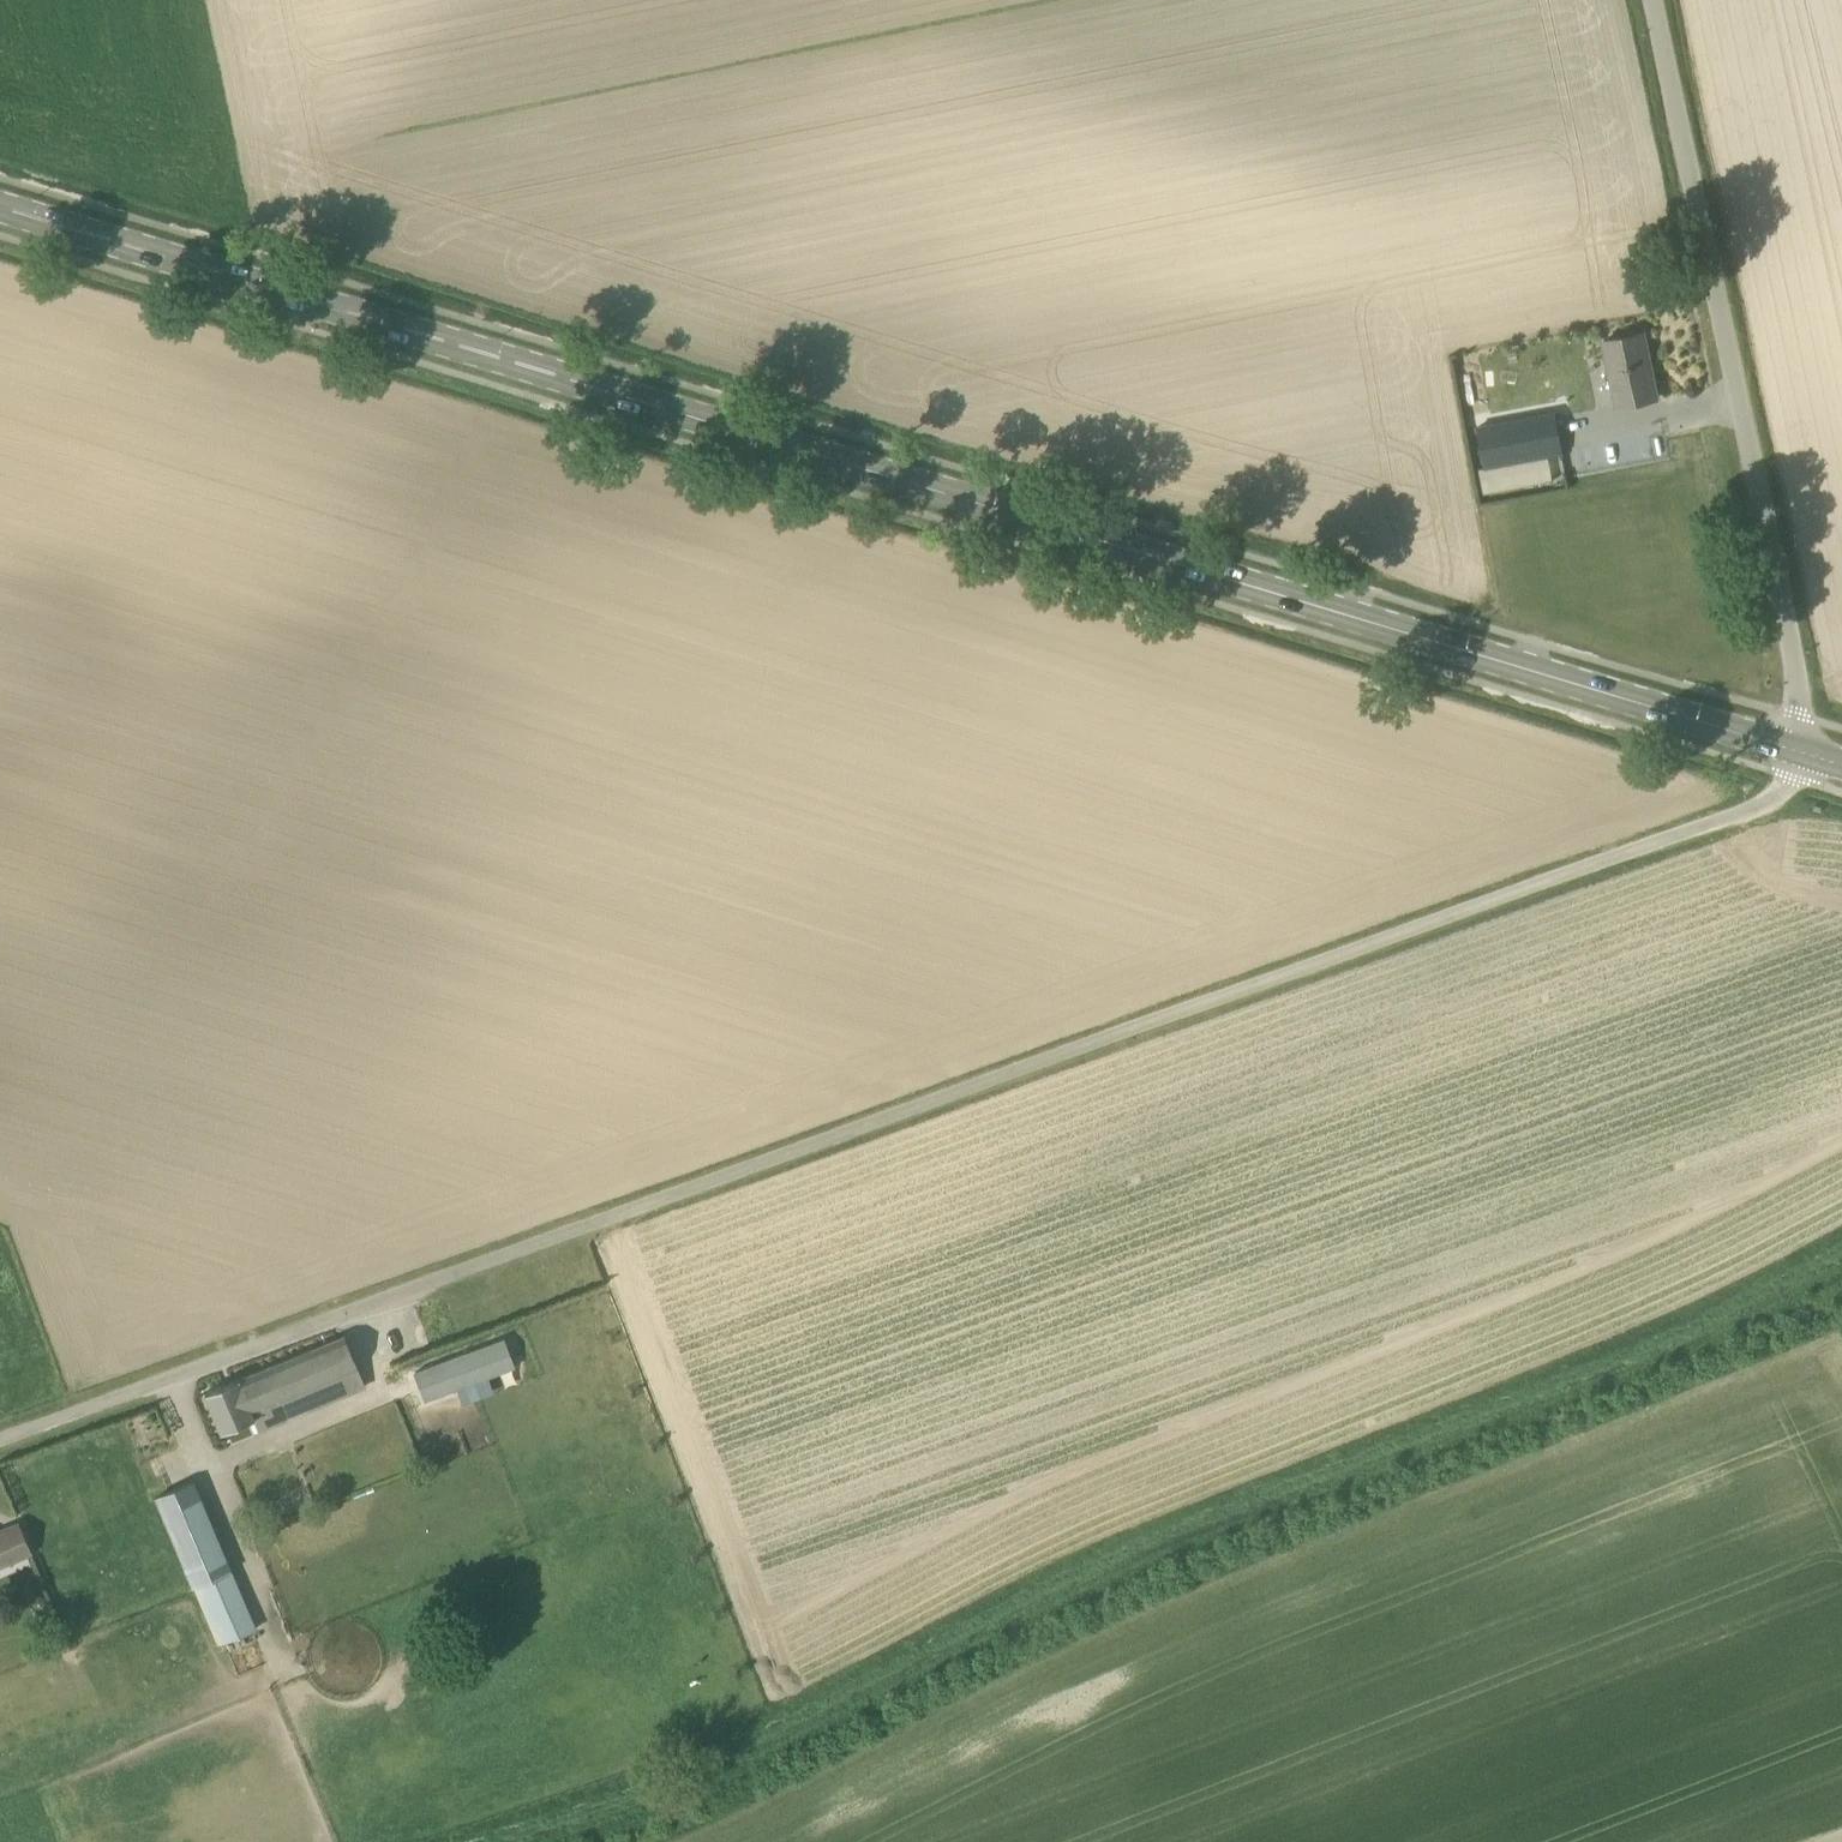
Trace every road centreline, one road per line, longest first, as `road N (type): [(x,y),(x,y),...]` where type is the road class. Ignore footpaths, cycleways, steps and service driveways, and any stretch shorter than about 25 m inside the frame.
road 1 (unclassified): [(1800,756),(1780,792),(1738,812),(0,1442)]
road 2 (primary): [(1800,756),(0,204)]
road 3 (unclassified): [(1800,756),(1799,650),(1659,0)]

